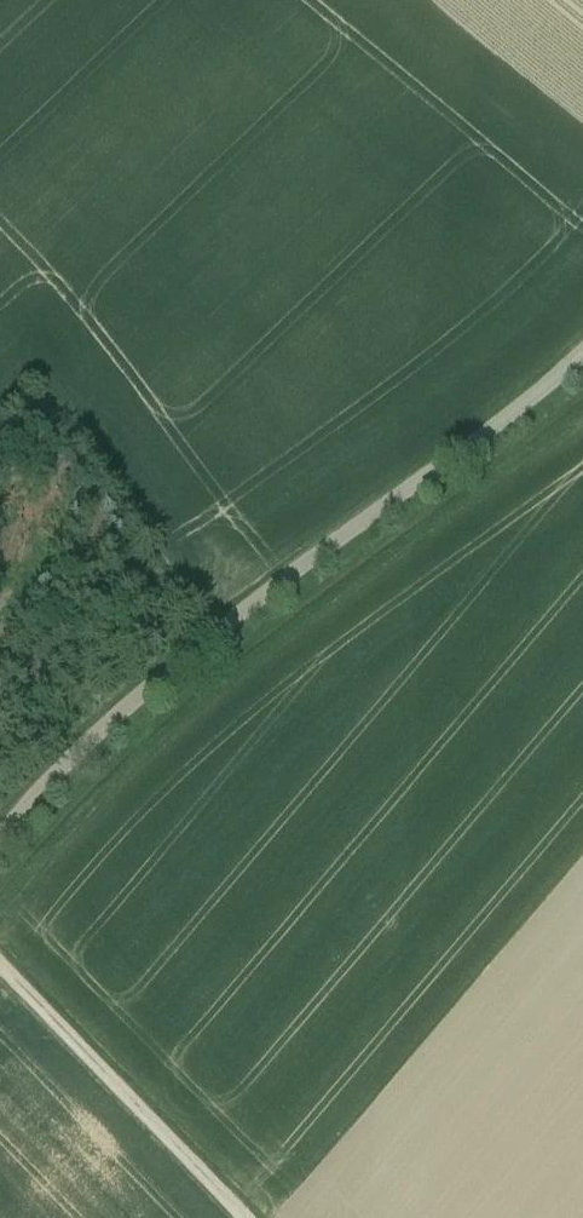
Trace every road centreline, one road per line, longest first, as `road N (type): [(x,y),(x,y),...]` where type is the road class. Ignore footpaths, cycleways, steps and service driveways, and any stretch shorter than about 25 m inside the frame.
road 1 (track): [(582,367),(213,649),(96,751),(0,857)]
road 2 (track): [(259,1217),(0,950)]

